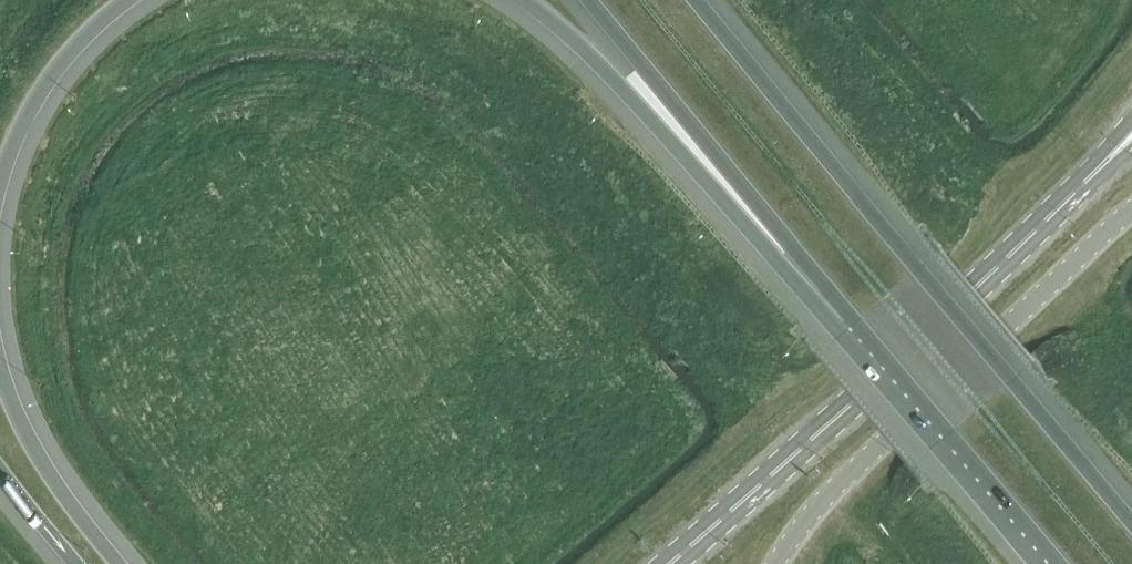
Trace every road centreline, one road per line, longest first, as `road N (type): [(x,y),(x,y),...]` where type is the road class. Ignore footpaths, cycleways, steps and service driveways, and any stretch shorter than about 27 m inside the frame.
road 1 (trunk): [(1131,521),(697,0)]
road 2 (primary): [(667,563),(927,333),(1131,135)]
road 3 (unclassified): [(776,563),(835,487),(1131,210)]
road 4 (trunk): [(527,0),(854,322)]
road 5 (trunk): [(590,0),(854,322)]
road 6 (trunk): [(854,322),(1057,563)]
road 7 (trunk): [(120,563),(42,461),(0,370)]
road 8 (trunk): [(0,178),(49,77),(126,0)]
road 9 (trunk): [(0,472),(77,563)]

